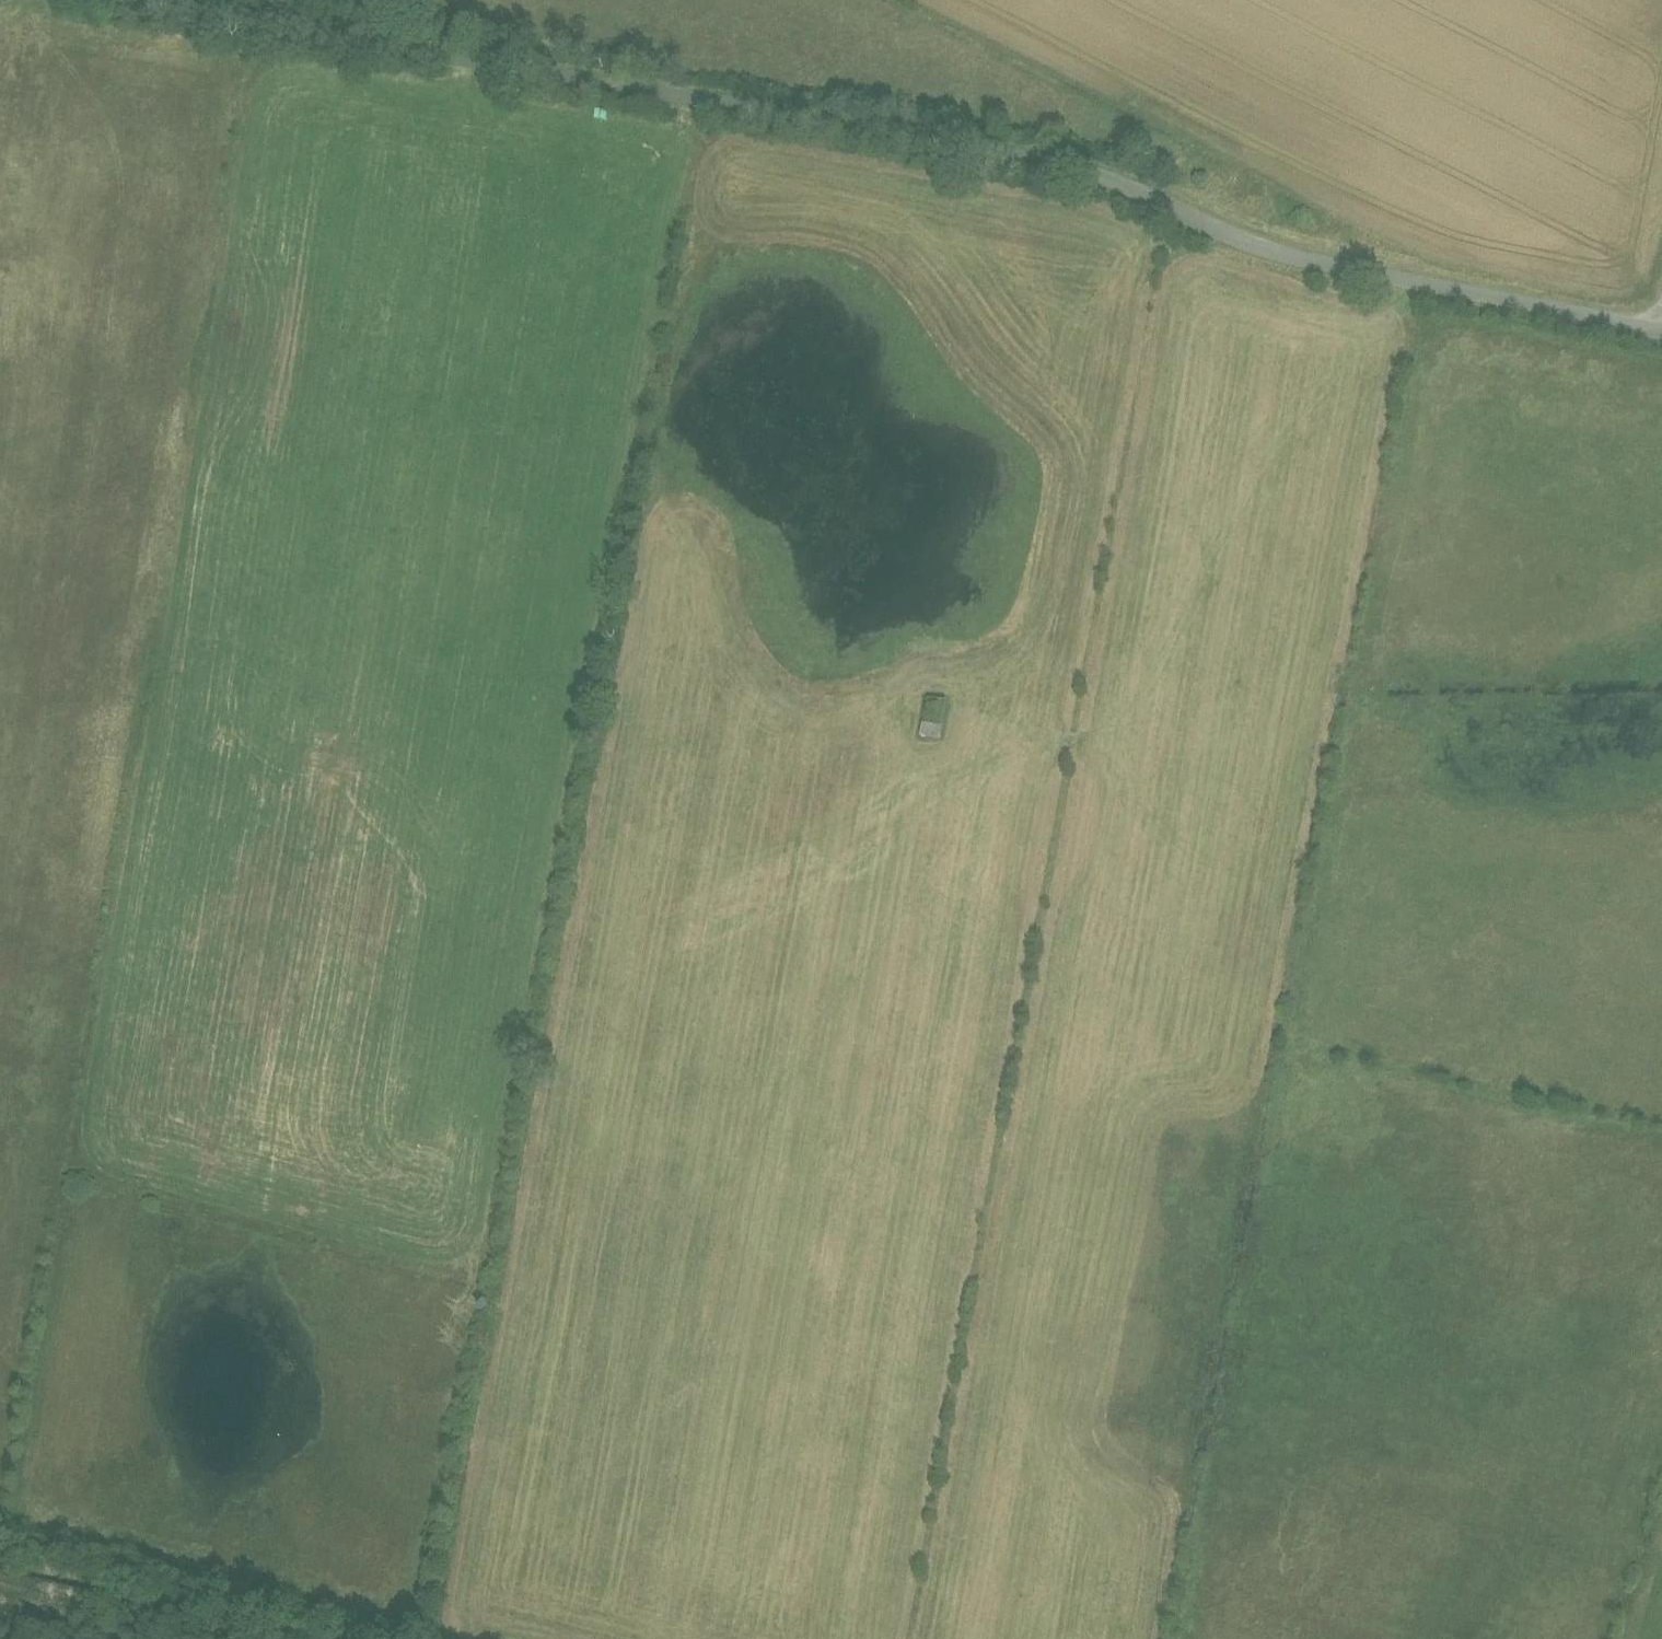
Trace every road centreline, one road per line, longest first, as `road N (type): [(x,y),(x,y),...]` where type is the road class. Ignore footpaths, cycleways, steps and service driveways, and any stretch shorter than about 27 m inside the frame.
road 1 (residential): [(1661,330),(1299,258),(1240,241),(1096,168),(1027,151),(148,0)]

